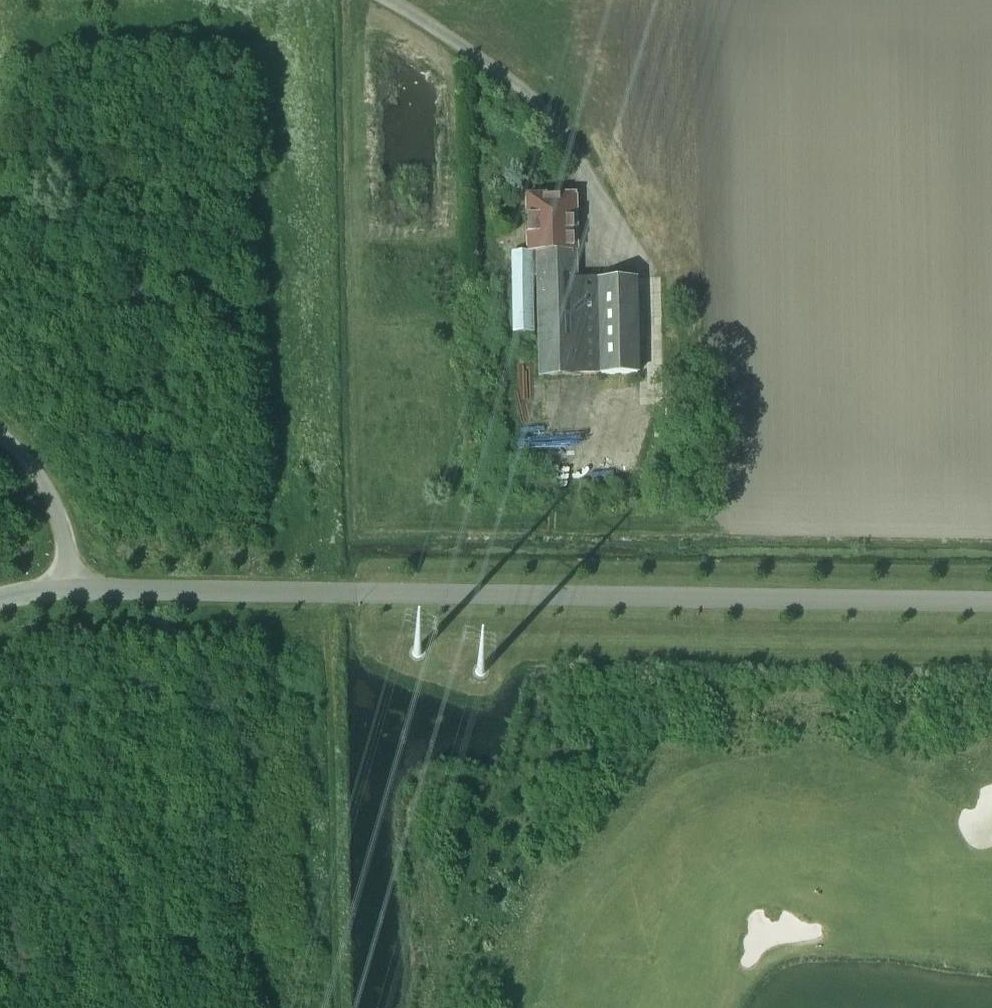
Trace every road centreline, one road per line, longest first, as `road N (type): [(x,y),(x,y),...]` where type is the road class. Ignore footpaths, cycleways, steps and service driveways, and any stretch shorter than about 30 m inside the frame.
road 1 (unclassified): [(991,603),(76,590)]
road 2 (unclassified): [(76,590),(45,489),(0,435)]

